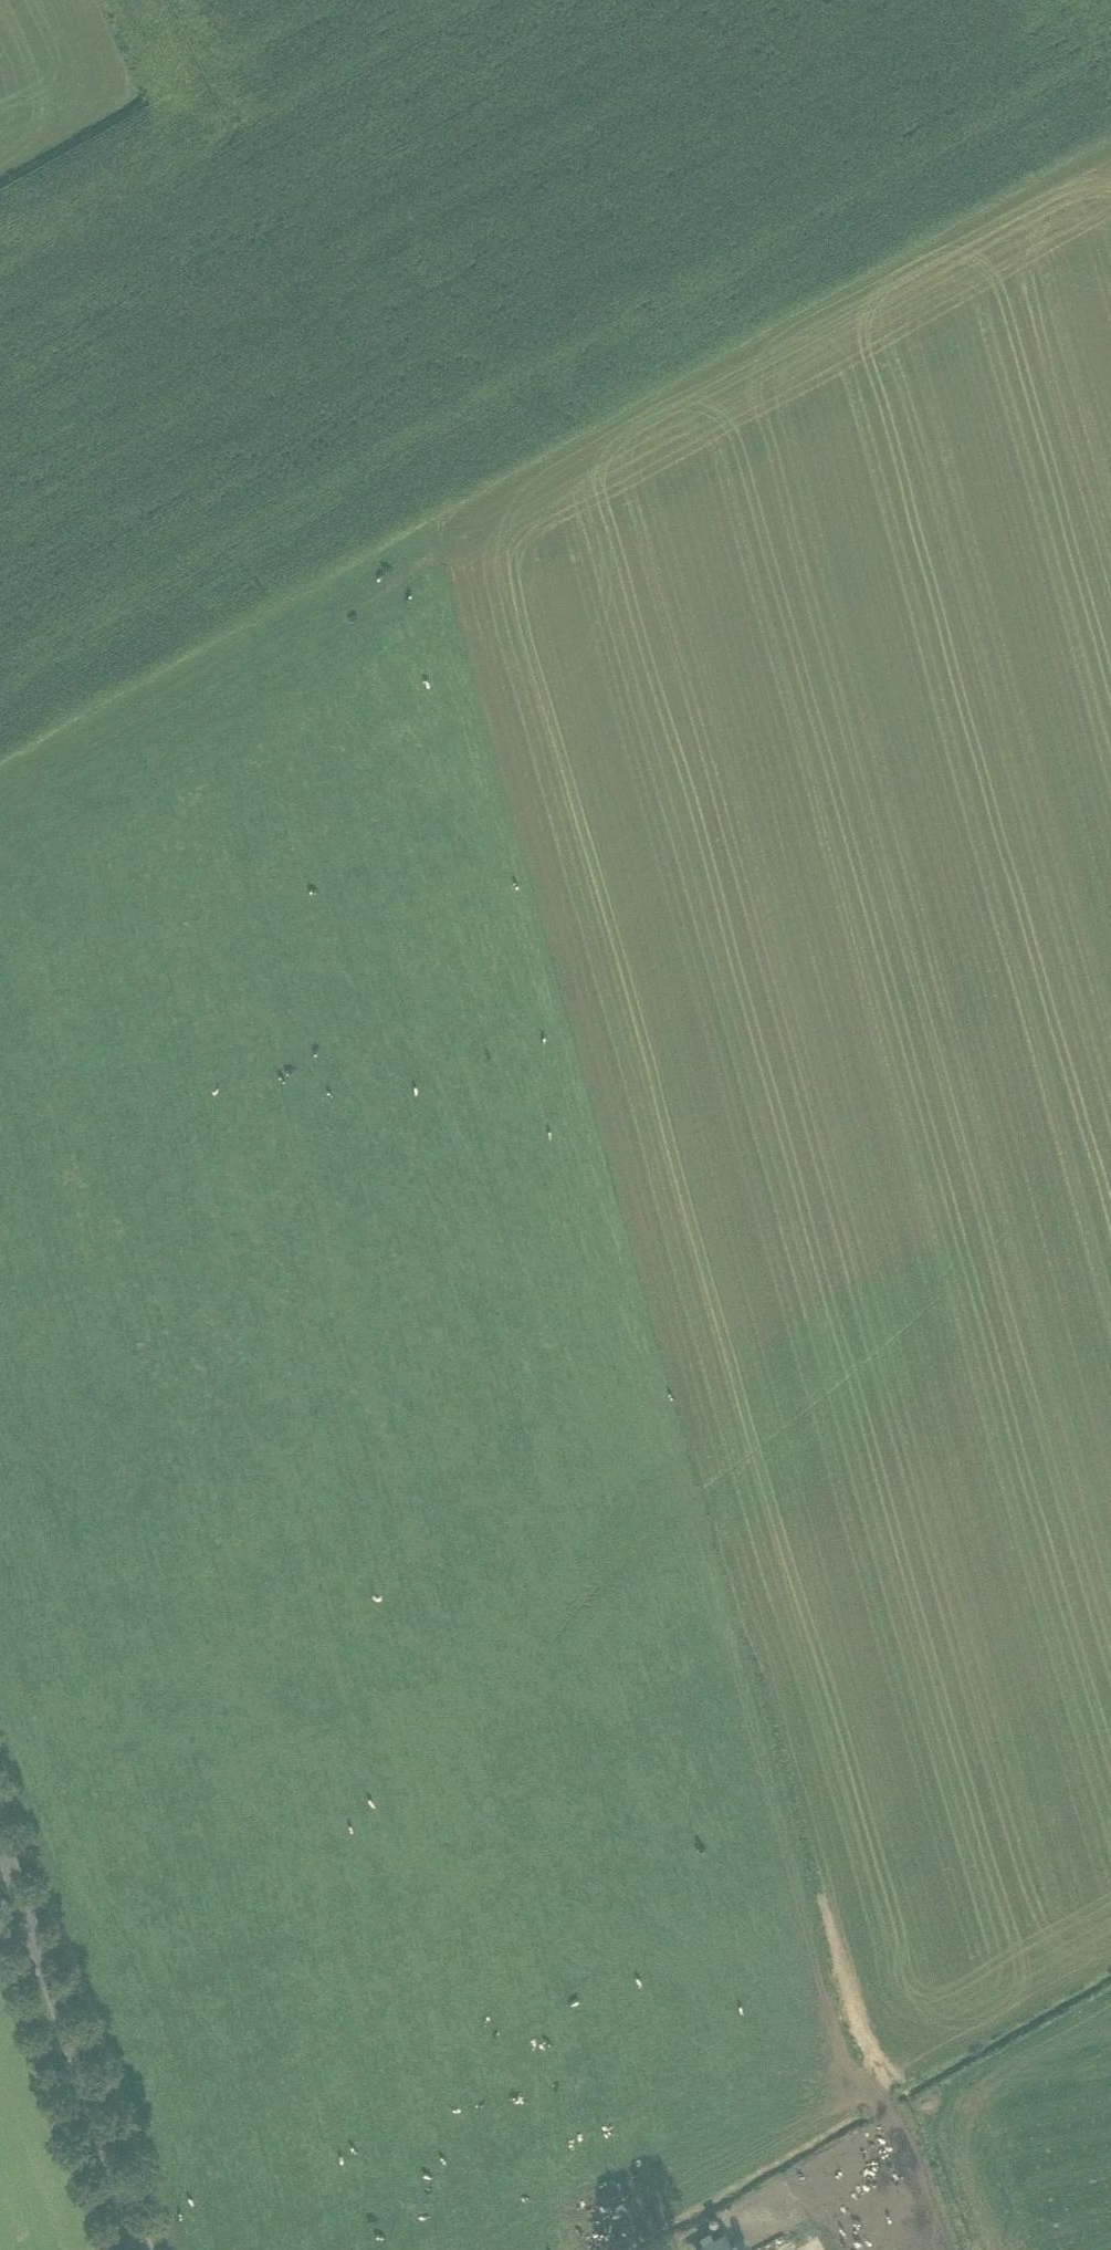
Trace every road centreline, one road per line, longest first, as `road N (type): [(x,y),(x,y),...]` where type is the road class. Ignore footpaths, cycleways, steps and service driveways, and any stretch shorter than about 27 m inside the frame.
road 1 (unclassified): [(145,2249),(0,1841)]

